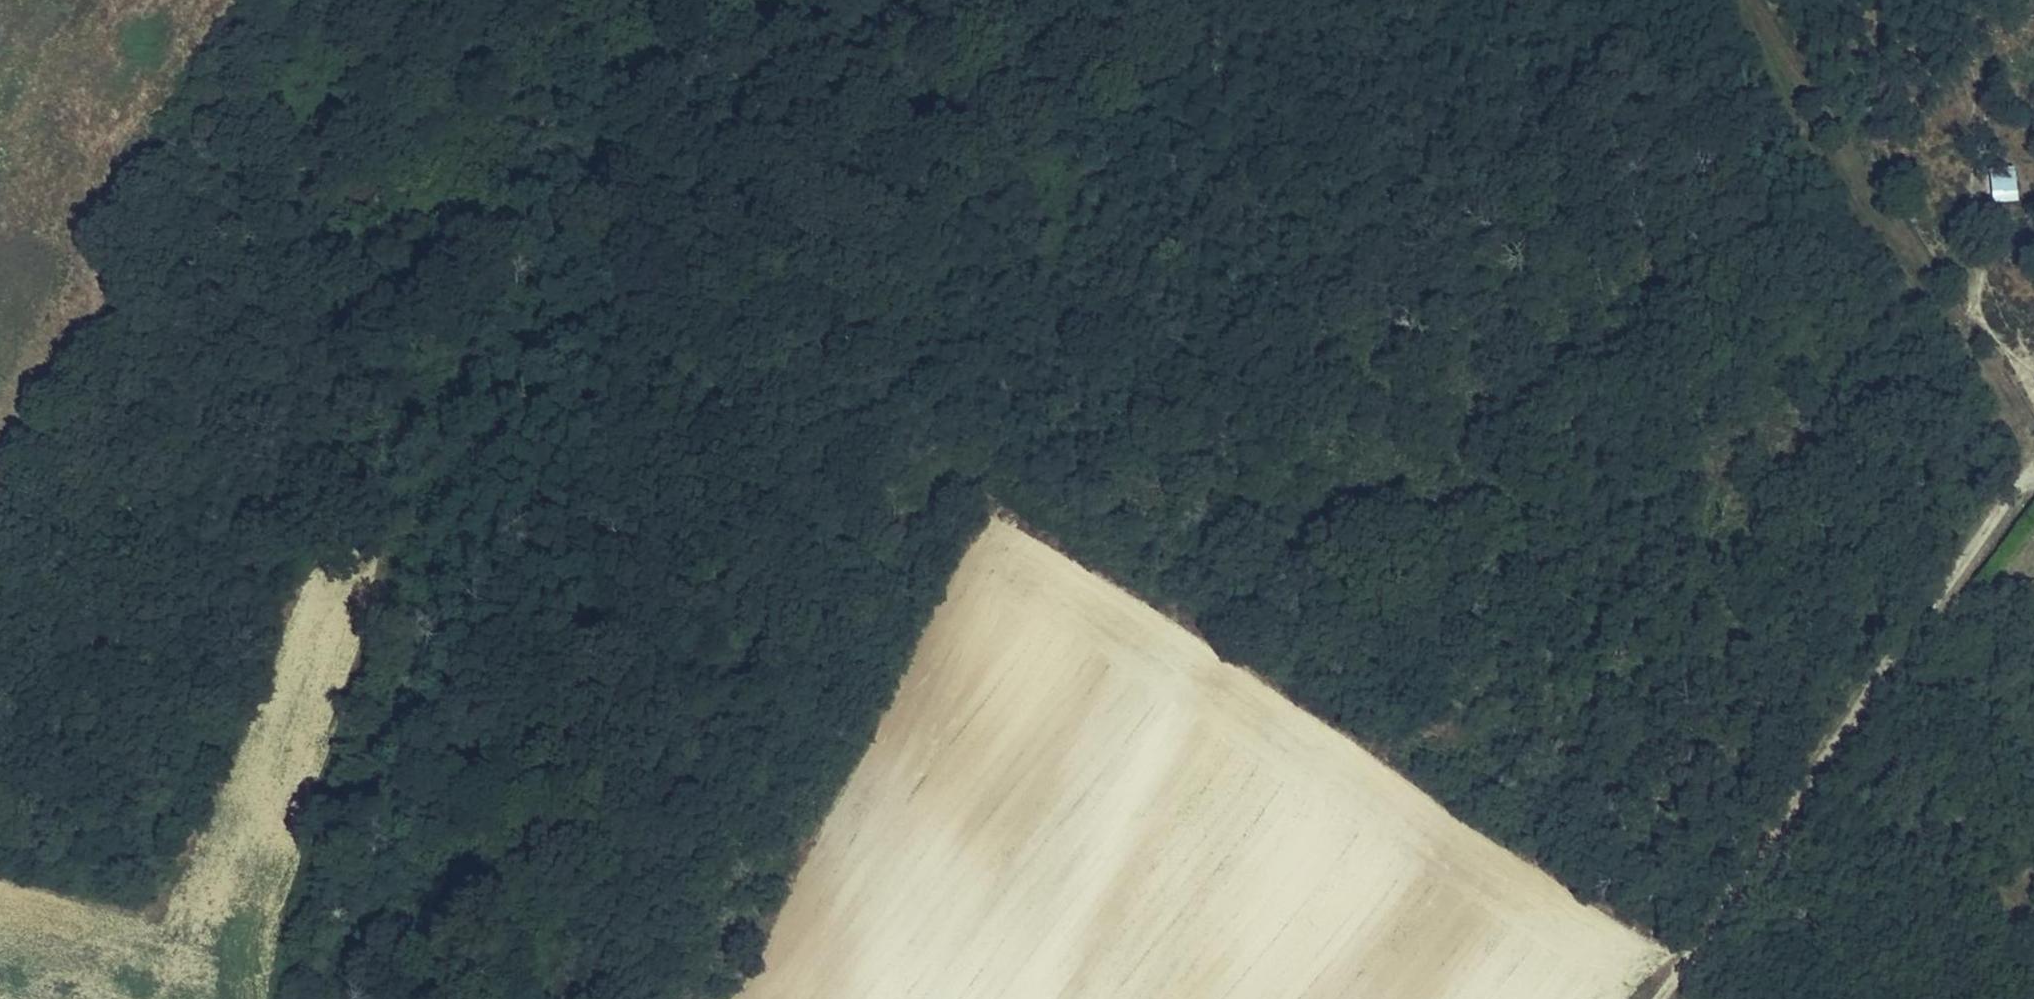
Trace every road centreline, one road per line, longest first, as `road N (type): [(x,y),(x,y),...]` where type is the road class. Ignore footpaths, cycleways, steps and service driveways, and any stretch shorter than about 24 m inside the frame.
road 1 (track): [(1656,998),(2033,468)]

